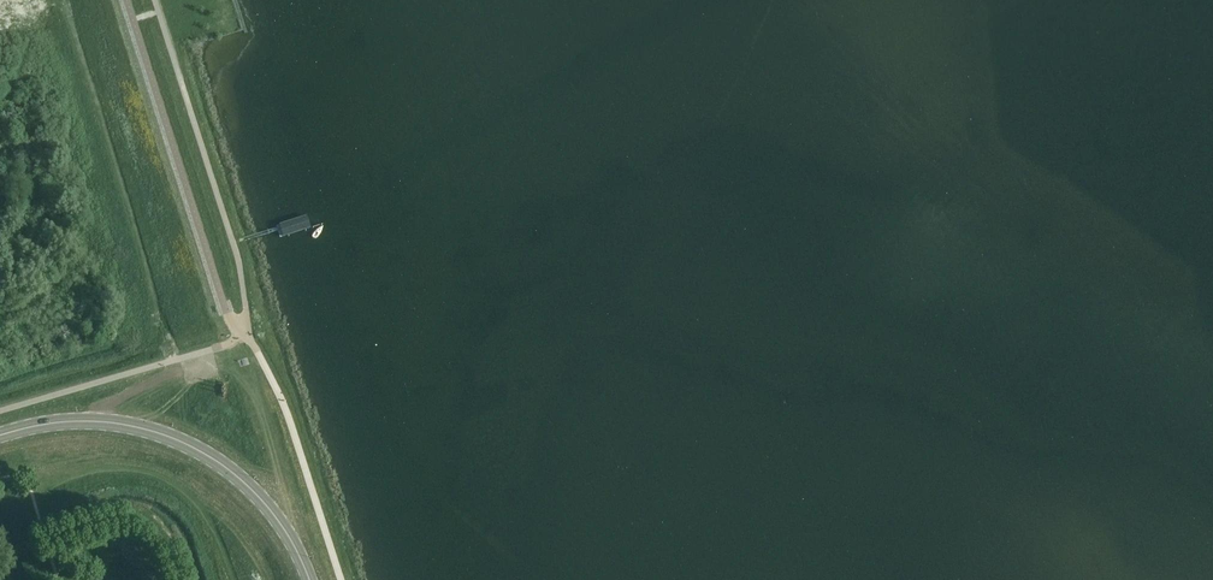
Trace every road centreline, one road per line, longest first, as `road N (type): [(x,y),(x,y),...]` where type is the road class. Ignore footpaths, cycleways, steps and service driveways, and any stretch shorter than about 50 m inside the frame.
road 1 (tertiary): [(308,579),(257,495),(188,446),(145,429),(79,421),(0,435)]

